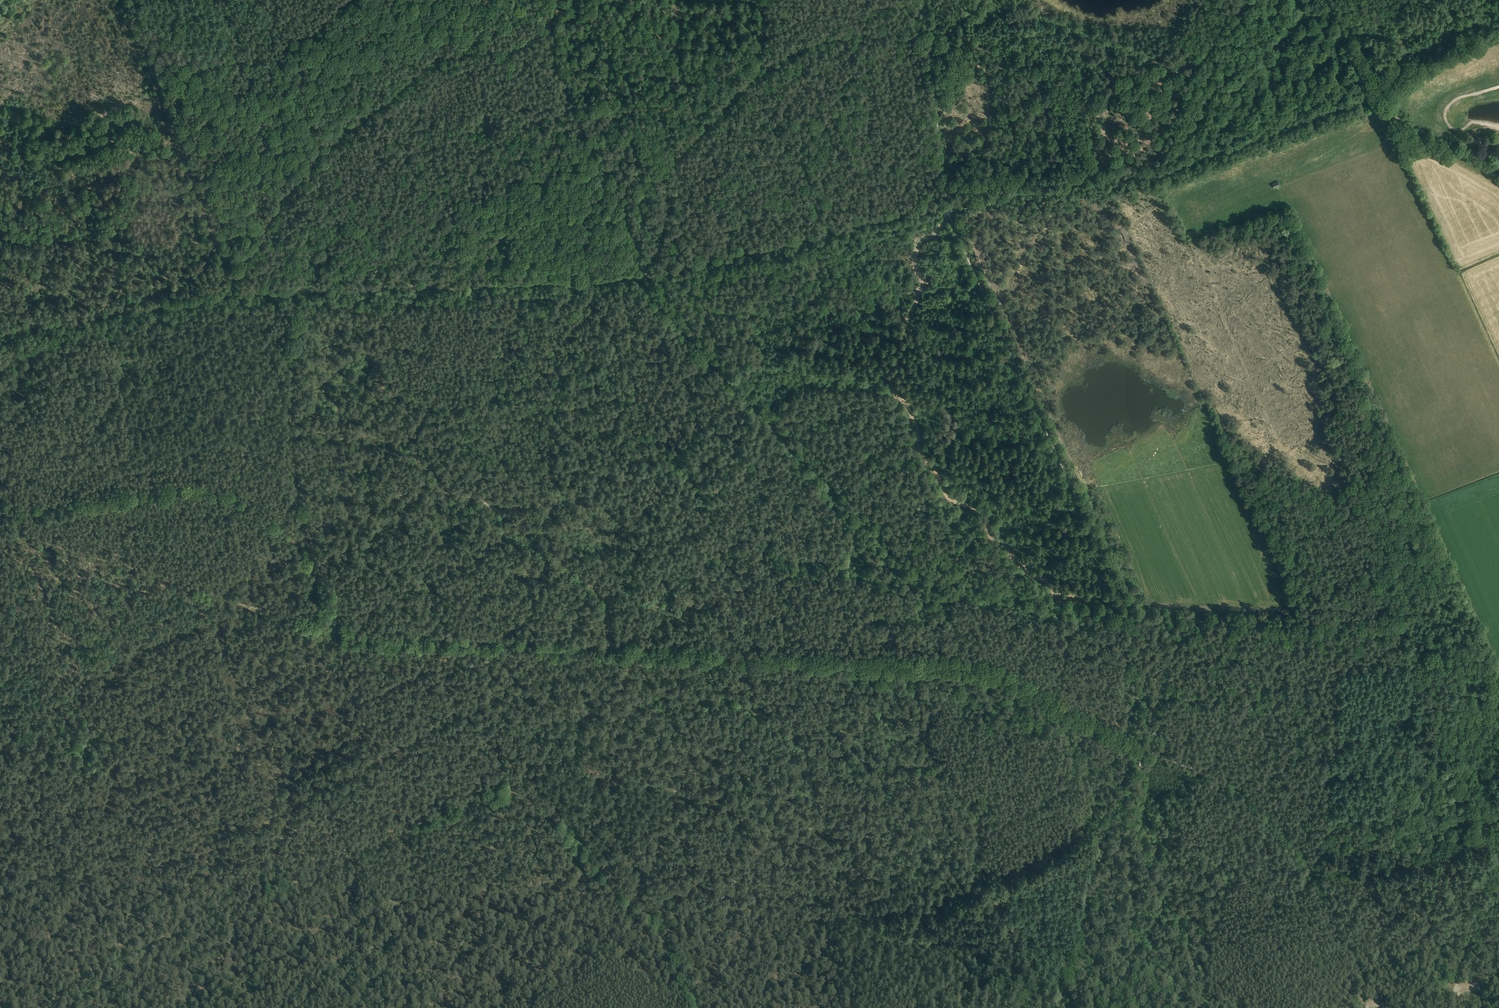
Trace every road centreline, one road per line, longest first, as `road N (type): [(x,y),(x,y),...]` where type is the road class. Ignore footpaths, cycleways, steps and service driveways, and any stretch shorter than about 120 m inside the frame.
road 1 (track): [(613,648),(613,658),(587,676),(420,737),(147,869)]
road 2 (track): [(1133,612),(1068,605),(909,566),(739,391)]
road 3 (track): [(739,391),(656,304),(646,277),(947,207)]
road 4 (track): [(948,214),(1133,612)]
road 5 (track): [(947,207),(1170,170),(1368,103)]
road 6 (track): [(660,692),(669,719),(760,779),(816,798),(834,825),(868,830),(913,822),(975,859)]
road 7 (track): [(622,206),(785,55),(847,37),(934,39)]
road 8 (track): [(1313,867),(1299,843),(1241,791),(1150,752),(1170,687),(1166,672),(1152,667),(1133,612)]
road 9 (track): [(23,536),(16,516),(22,509),(195,487),(245,500),(305,540)]
road 10 (track): [(124,0),(236,295)]
road 11 (track): [(679,460),(728,518),(885,610),(871,660)]
road 12 (track): [(302,291),(228,295),(0,333)]
road 13 (track): [(593,280),(302,291)]
road 14 (track): [(871,660),(998,671),(1141,747)]
road 15 (track): [(333,631),(613,648)]
road 16 (track): [(1396,626),(1133,612)]
road 17 (track): [(175,936),(407,830)]
road 18 (track): [(1498,812),(1396,626)]
road 19 (track): [(593,280),(641,403),(679,460)]
road 20 (track): [(1313,867),(1371,874),(1498,834)]
road 21 (track): [(548,30),(622,206)]
road 22 (track): [(501,788),(660,692)]
road 23 (track): [(634,900),(533,797),(501,788)]
road 24 (track): [(311,554),(328,556),(458,497)]
road 25 (track): [(484,502),(610,598)]
road 26 (track): [(41,1007),(175,936)]
road 27 (track): [(1370,1007),(1313,867)]
road 28 (track): [(1498,177),(1368,103)]
road 29 (track): [(871,660),(724,653)]
road 30 (track): [(983,877),(1044,1007)]
road 31 (track): [(610,598),(652,530),(671,470)]
road 32 (track): [(622,206),(646,277),(593,280)]
road 33 (track): [(701,1007),(675,952),(634,900)]
road 34 (track): [(634,900),(570,1007)]

